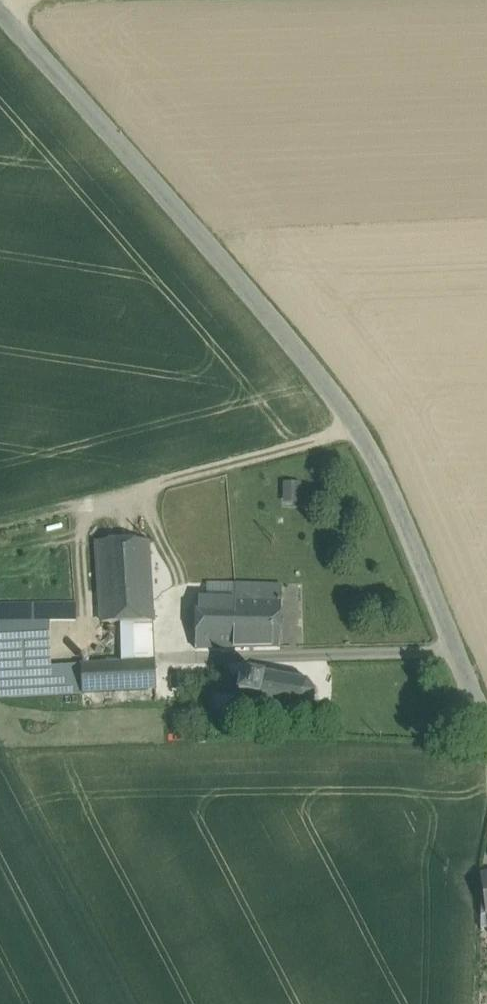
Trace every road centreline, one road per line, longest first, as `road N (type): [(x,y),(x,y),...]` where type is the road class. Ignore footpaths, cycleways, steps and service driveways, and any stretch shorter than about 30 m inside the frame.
road 1 (unclassified): [(486,719),(365,434),(248,287),(0,7)]

